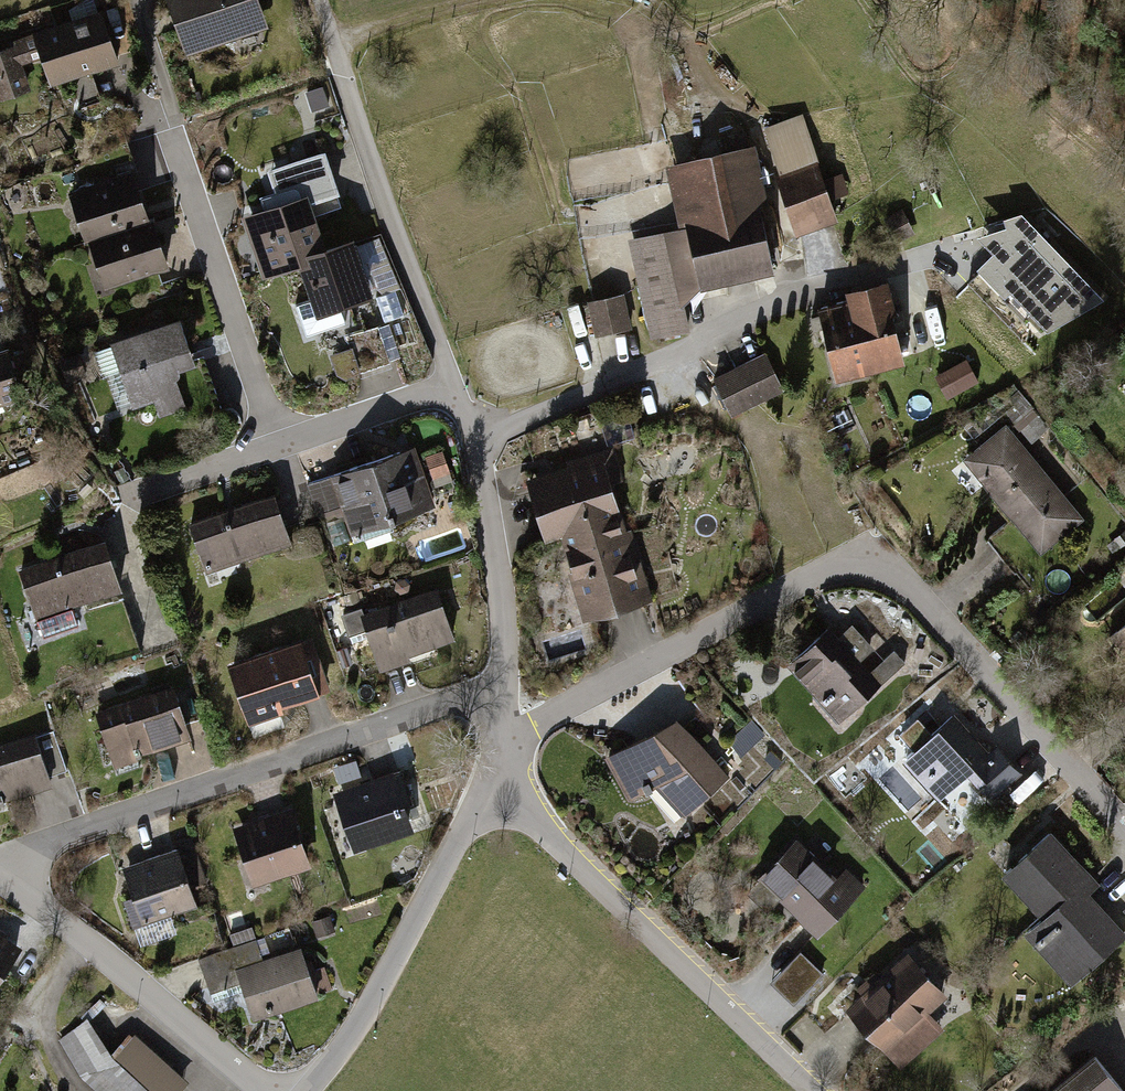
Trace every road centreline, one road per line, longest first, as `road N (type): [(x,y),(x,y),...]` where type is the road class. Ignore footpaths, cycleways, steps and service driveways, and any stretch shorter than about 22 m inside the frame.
road 1 (residential): [(499,736),(514,735),(815,574),(861,565),(921,598),(1124,828)]
road 2 (residential): [(504,696),(463,699),(35,848),(6,884)]
road 3 (residential): [(813,1090),(508,798),(484,785)]
road 4 (residential): [(450,389),(321,0)]
road 5 (residential): [(838,283),(473,437)]
road 6 (residential): [(484,785),(356,1024),(304,1090)]
road 7 (residential): [(271,441),(160,114)]
road 8 (residential): [(268,1090),(6,884)]
road 9 (residential): [(473,437),(500,590),(504,696)]
road 10 (track): [(1124,172),(954,0)]
road 11 (residential): [(450,389),(271,441)]
road 12 (track): [(638,0),(692,43),(752,121)]
road 13 (track): [(334,43),(480,0)]

